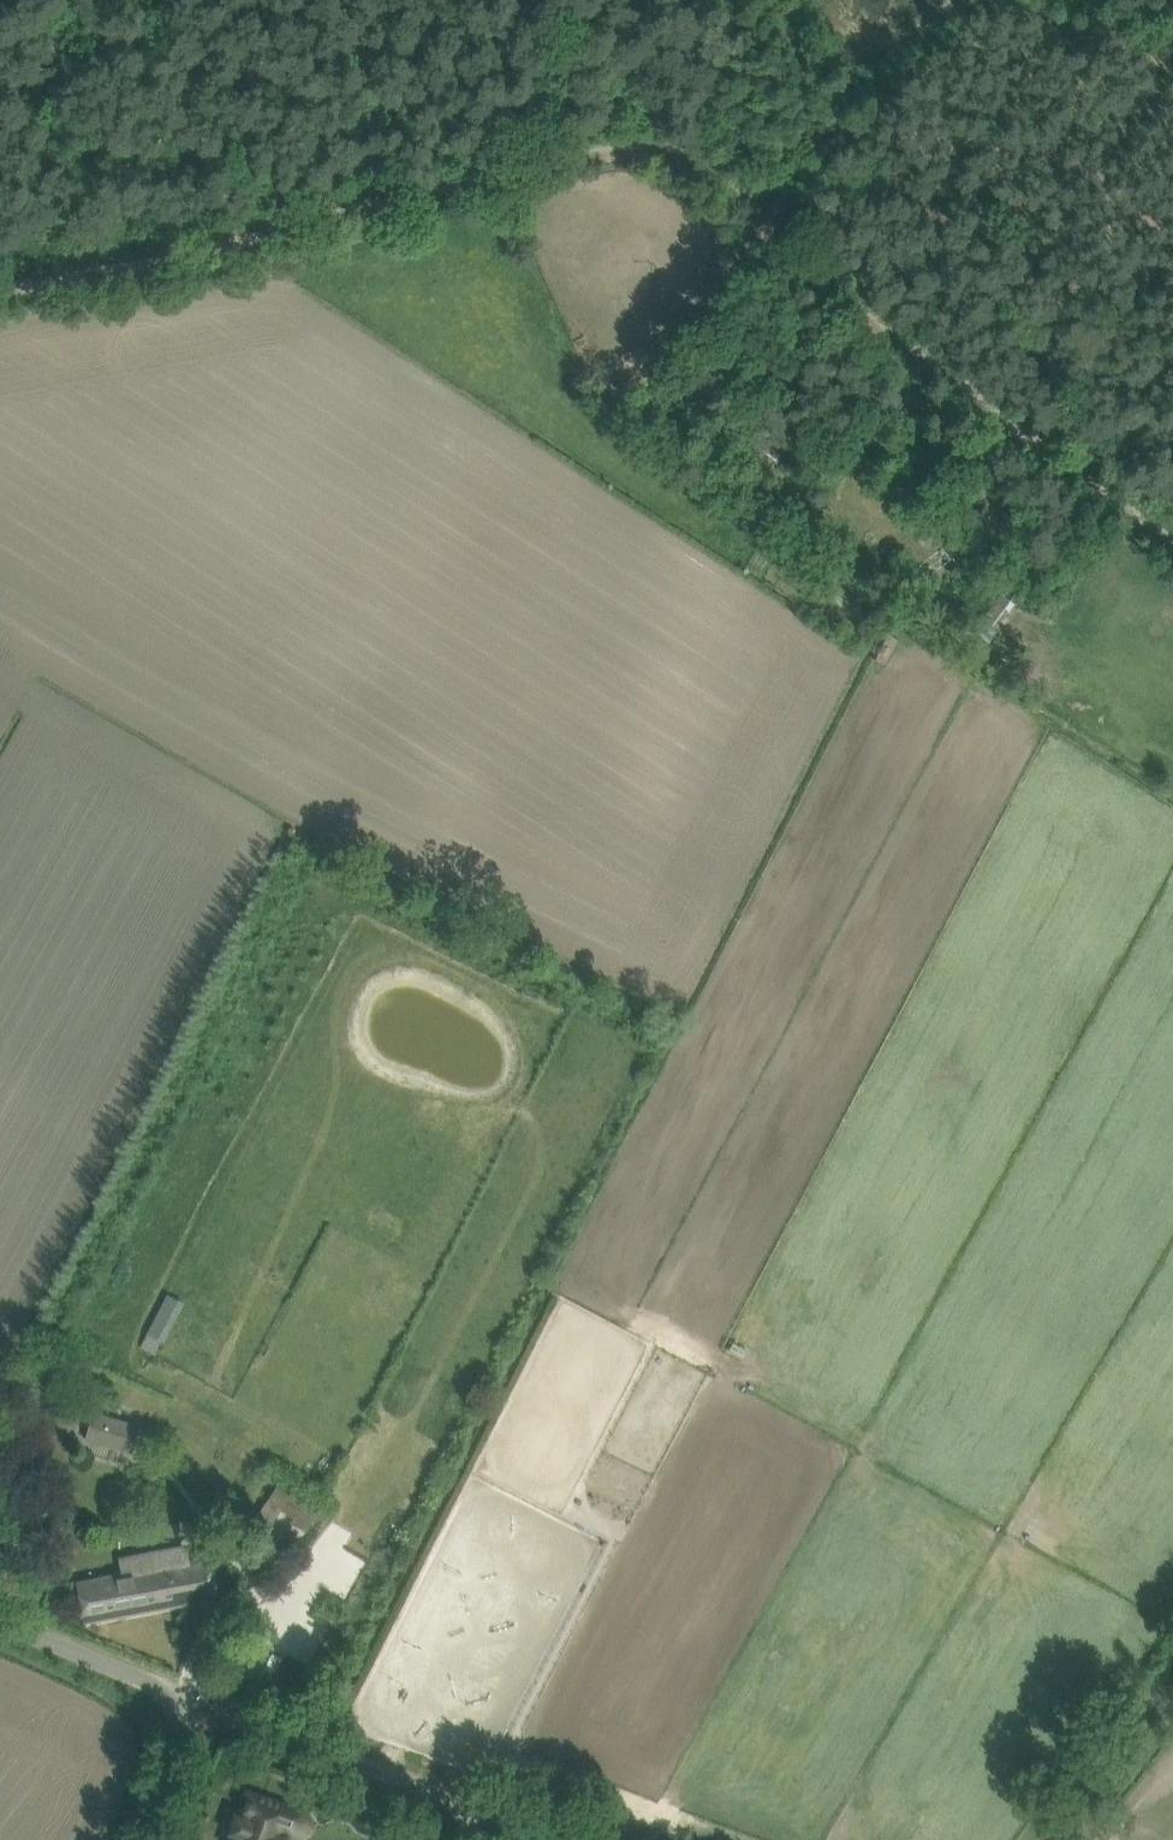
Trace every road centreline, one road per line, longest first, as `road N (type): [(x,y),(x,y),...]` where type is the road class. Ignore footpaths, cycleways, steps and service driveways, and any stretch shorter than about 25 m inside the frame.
road 1 (track): [(1172,539),(996,416),(724,207),(649,162),(353,213),(0,300)]
road 2 (track): [(647,1839),(199,1704)]
road 3 (unclassified): [(148,1839),(199,1704),(0,1620)]
road 4 (track): [(1172,1659),(1020,1839)]

